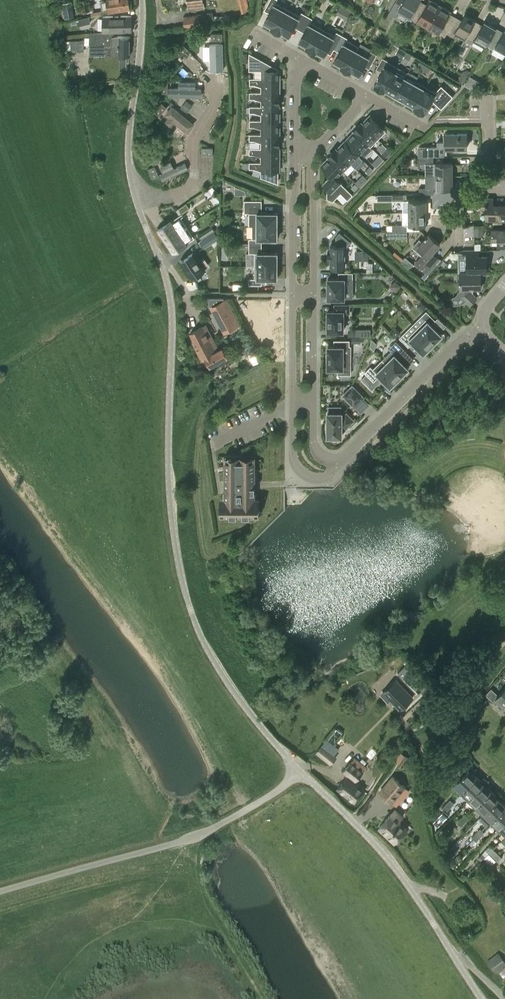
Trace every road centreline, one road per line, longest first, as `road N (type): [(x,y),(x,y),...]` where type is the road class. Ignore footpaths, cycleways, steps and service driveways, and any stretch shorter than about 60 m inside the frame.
road 1 (tertiary): [(302,773),(238,697),(187,600),(169,478),(172,307),(159,258)]
road 2 (unclassified): [(302,773),(201,835),(0,892)]
road 3 (tertiary): [(482,998),(391,863),(302,773)]
road 4 (tertiary): [(135,196),(128,142),(141,0)]
road 5 (residential): [(483,327),(344,458)]
road 6 (residential): [(135,196),(170,197),(193,184),(193,138),(219,102),(213,78)]
road 7 (residential): [(299,151),(294,296)]
road 8 (residential): [(314,296),(314,155)]
road 9 (residential): [(293,402),(298,471),(322,477),(344,458)]

